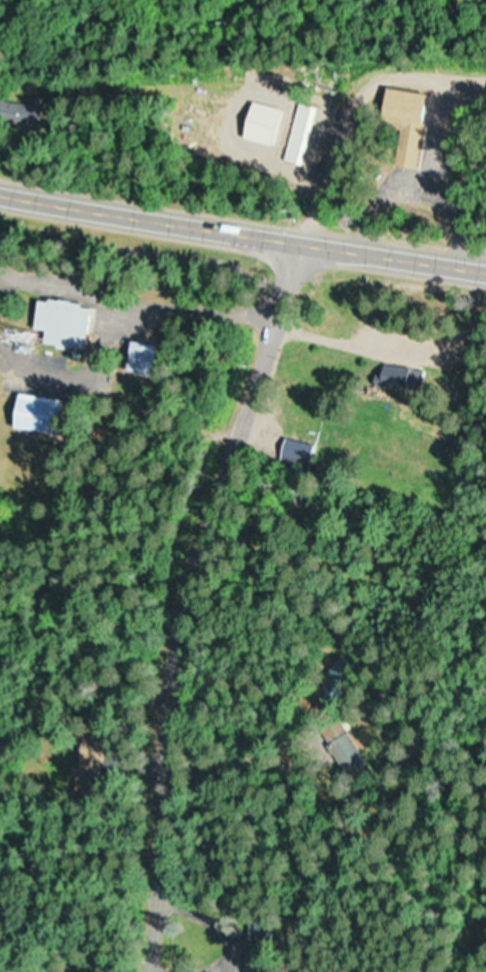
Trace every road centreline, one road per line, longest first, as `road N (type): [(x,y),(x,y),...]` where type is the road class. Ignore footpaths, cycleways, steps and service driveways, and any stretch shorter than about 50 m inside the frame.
road 1 (residential): [(147,971),(184,610),(306,238)]
road 2 (trunk): [(485,266),(0,187)]
road 3 (residential): [(306,238),(339,141),(366,91),(383,80),(485,76)]
road 4 (residential): [(177,651),(0,598)]

